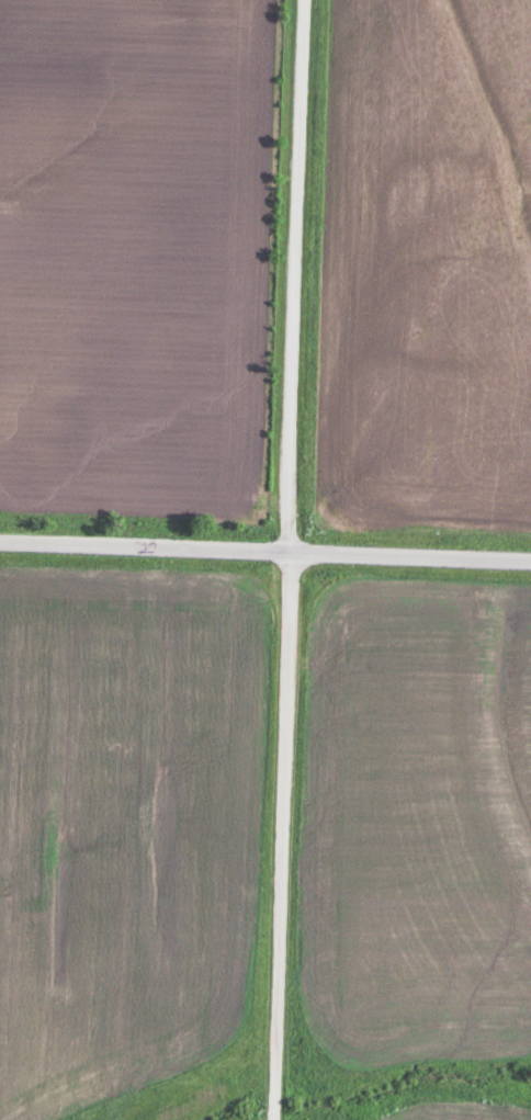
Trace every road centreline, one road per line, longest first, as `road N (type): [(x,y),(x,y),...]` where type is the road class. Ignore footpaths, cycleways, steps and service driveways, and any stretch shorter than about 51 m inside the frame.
road 1 (residential): [(277,1119),(305,0)]
road 2 (tertiary): [(530,568),(0,547)]

